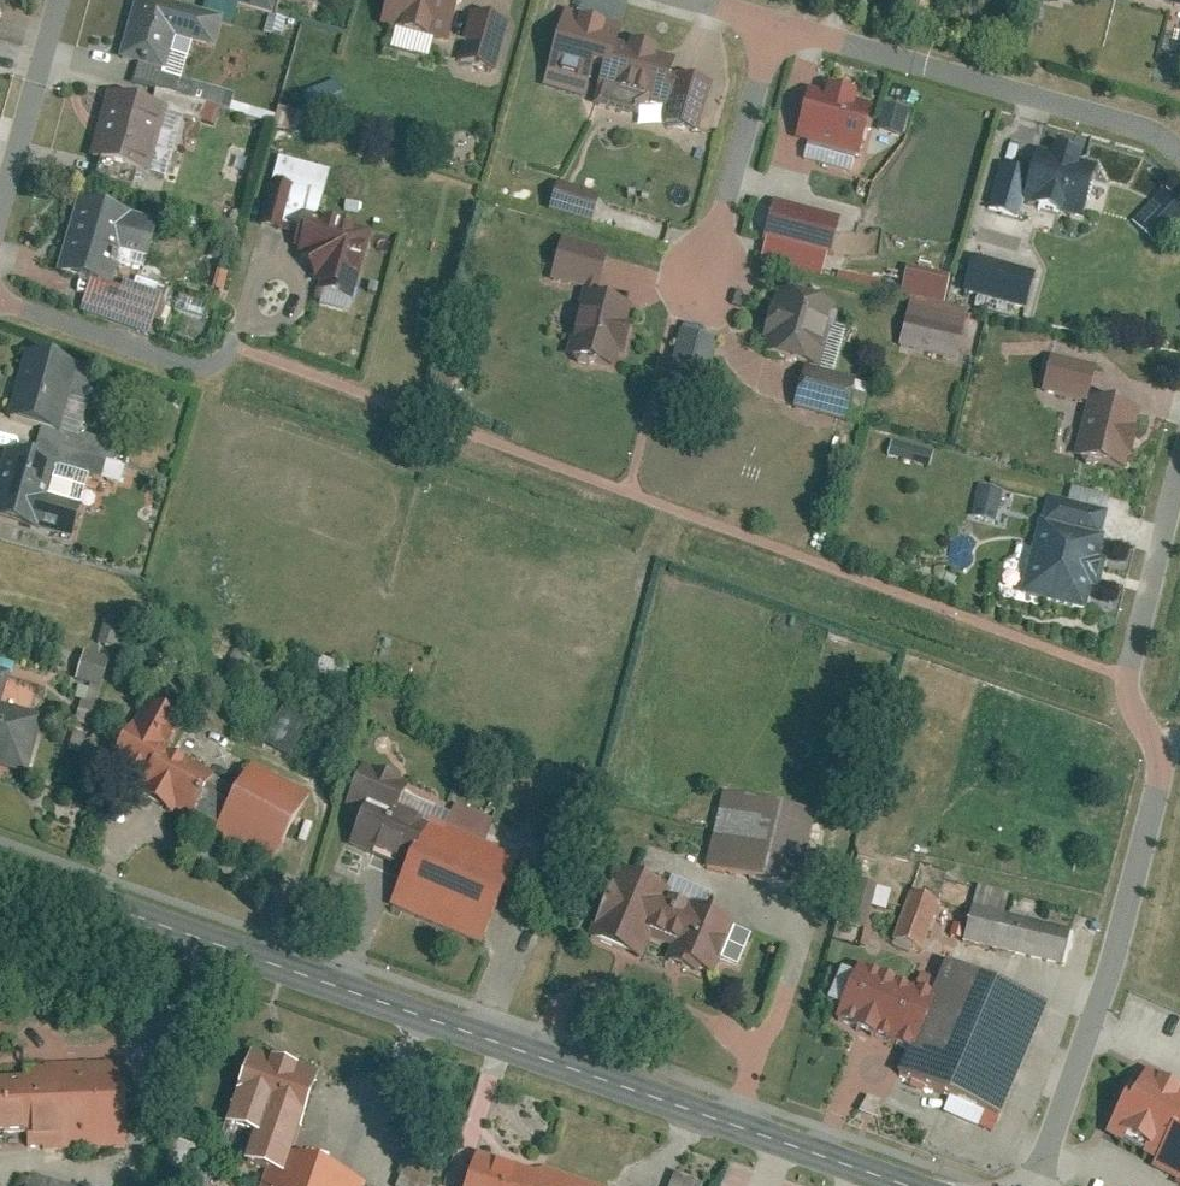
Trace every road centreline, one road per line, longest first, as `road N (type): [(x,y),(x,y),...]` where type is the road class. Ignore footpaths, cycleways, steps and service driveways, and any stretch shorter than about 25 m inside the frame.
road 1 (tertiary): [(0,866),(914,1185)]
road 2 (residential): [(1037,1185),(1156,790),(1154,760),(1127,706),(1125,678),(1179,443)]
road 3 (residential): [(1179,156),(1162,141),(773,32)]
road 4 (residential): [(704,285),(773,32)]
road 5 (track): [(223,943),(125,1185)]
road 6 (residential): [(0,303),(189,377),(217,370),(234,351)]
road 7 (residential): [(63,0),(0,218)]

